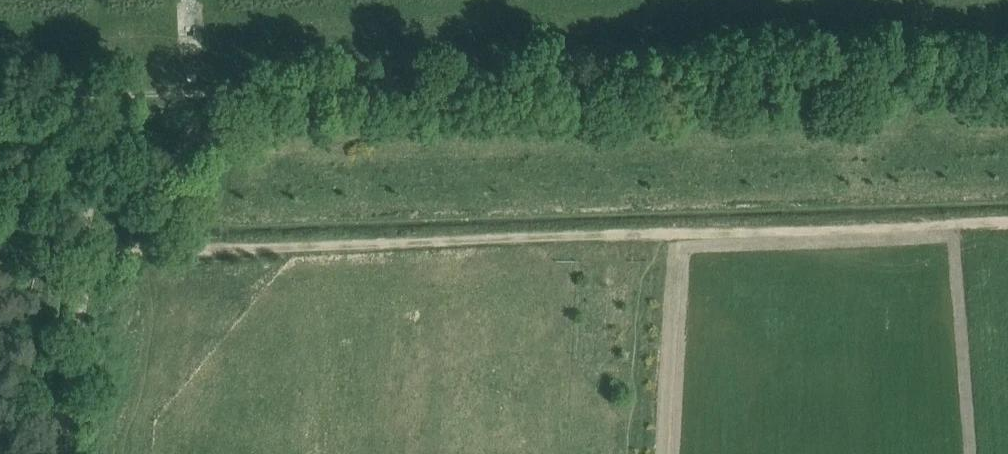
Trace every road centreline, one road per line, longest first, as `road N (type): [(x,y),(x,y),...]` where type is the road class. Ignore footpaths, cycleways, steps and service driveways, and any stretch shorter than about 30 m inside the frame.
road 1 (track): [(1007,217),(88,238)]
road 2 (track): [(1007,59),(97,90)]
road 3 (track): [(88,238),(64,453)]

